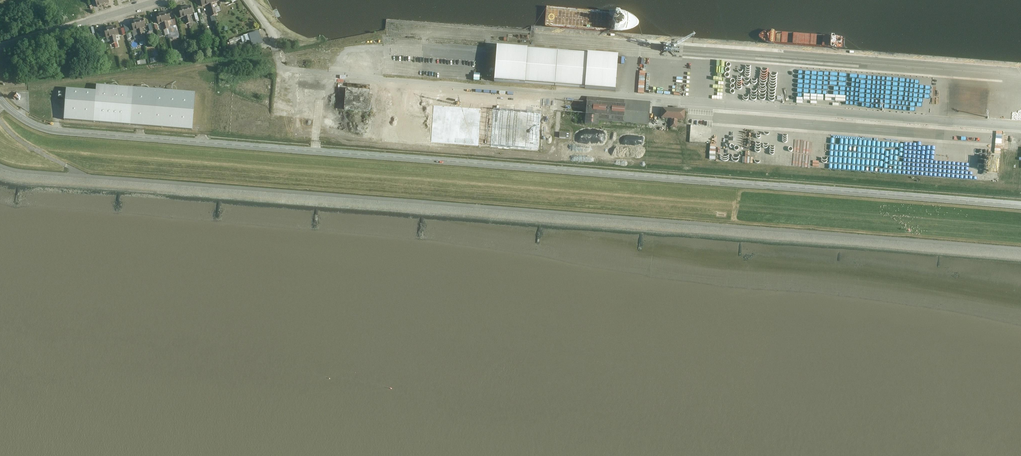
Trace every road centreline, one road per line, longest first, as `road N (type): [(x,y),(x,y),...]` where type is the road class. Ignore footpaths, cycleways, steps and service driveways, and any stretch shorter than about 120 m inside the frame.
road 1 (tertiary): [(1020,205),(61,132),(24,120),(0,99)]
road 2 (track): [(1020,250),(53,175)]
road 3 (residential): [(0,48),(159,0)]

